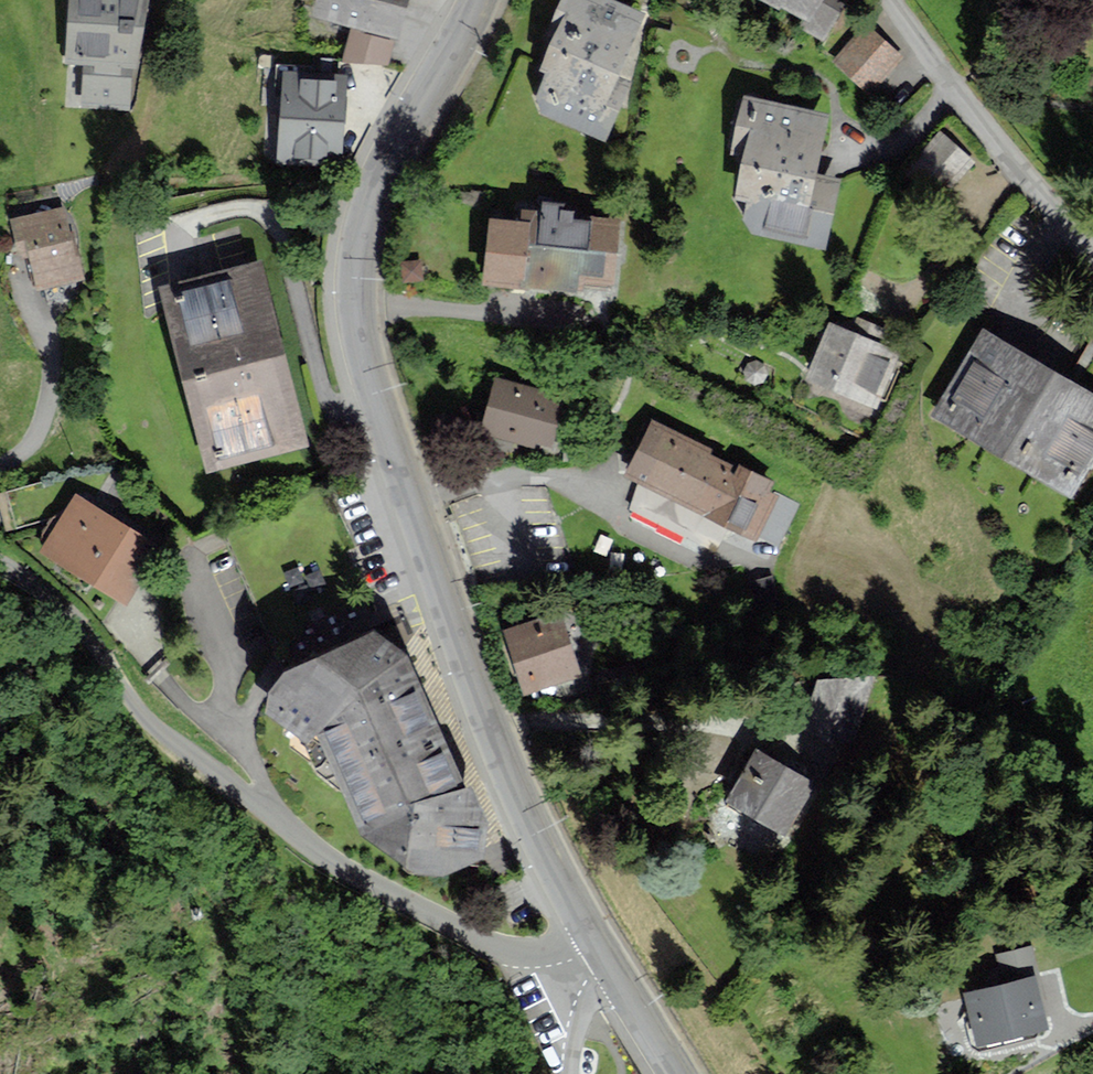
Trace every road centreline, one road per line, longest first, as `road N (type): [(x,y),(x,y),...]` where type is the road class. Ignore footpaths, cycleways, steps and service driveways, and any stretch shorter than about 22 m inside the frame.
road 1 (secondary): [(474,0),(366,208),(356,250),(355,324),(383,427),(517,801),(586,934)]
road 2 (residential): [(0,564),(76,614),(164,736),(352,877),(488,941),(542,949),(586,934)]
road 3 (residential): [(890,0),(1011,176),(1092,262)]

